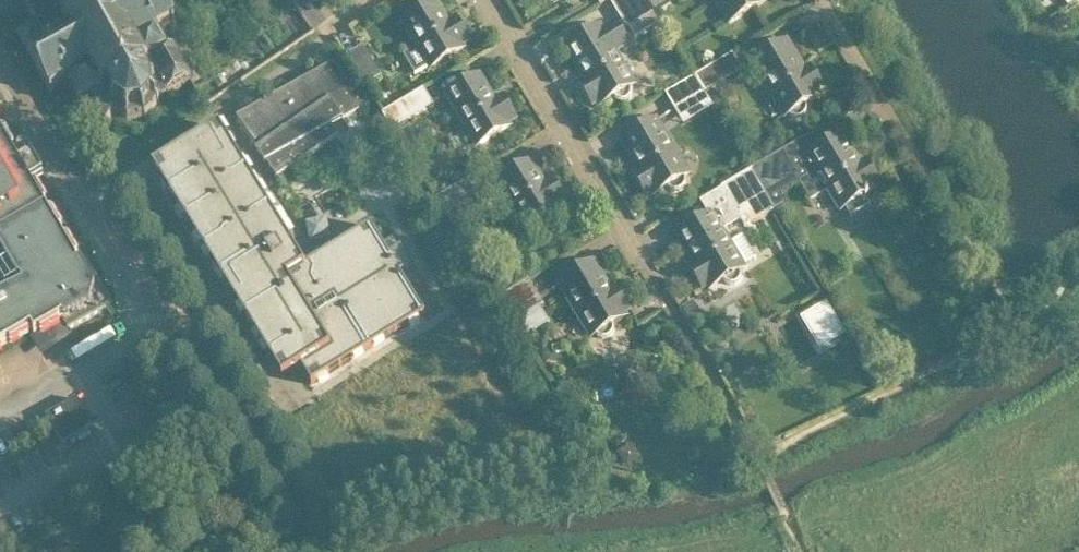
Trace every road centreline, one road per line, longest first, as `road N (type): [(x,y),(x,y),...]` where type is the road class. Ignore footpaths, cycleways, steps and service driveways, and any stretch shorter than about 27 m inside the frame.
road 1 (residential): [(488,0),(757,458)]
road 2 (residential): [(176,316),(121,221),(90,216),(0,59)]
road 3 (residential): [(893,116),(824,0)]

